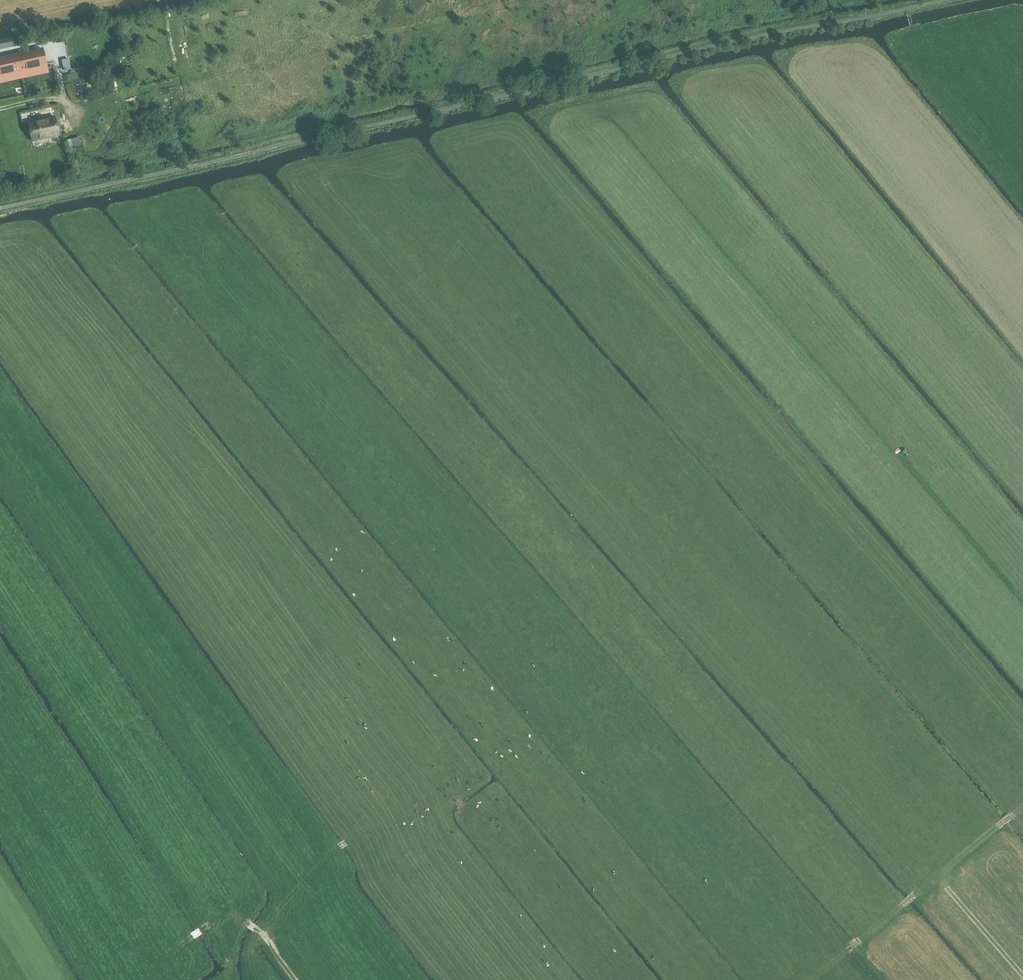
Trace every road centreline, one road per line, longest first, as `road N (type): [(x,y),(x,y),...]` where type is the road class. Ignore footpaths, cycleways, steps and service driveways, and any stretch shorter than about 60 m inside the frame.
road 1 (track): [(1022,977),(946,888),(931,884),(905,905)]

